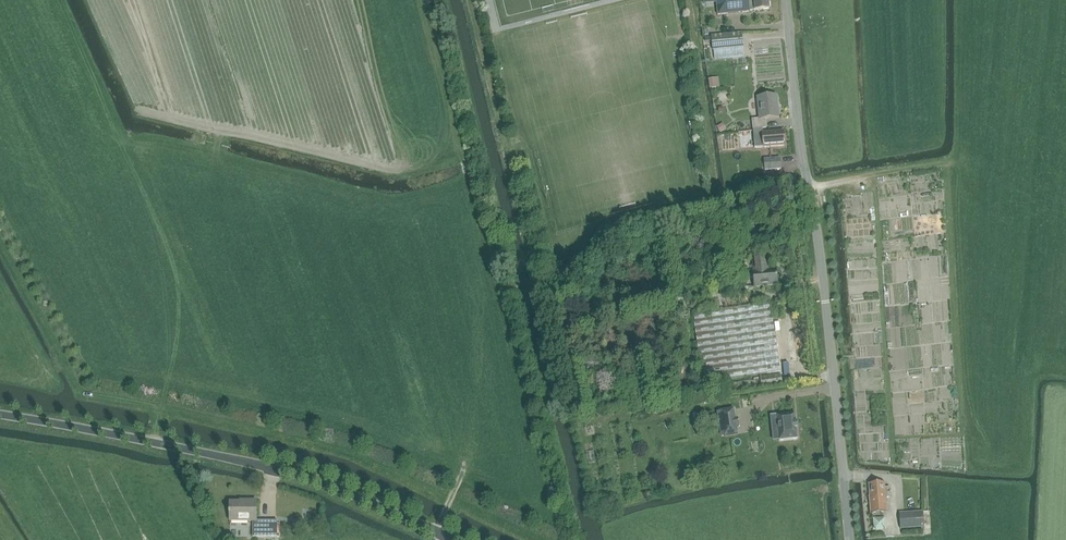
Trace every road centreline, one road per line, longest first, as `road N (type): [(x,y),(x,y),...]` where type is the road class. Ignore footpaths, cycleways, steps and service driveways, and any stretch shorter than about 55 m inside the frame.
road 1 (residential): [(850,539),(786,0)]
road 2 (unclassified): [(0,415),(272,467),(459,539)]
road 3 (track): [(955,162),(809,188)]

